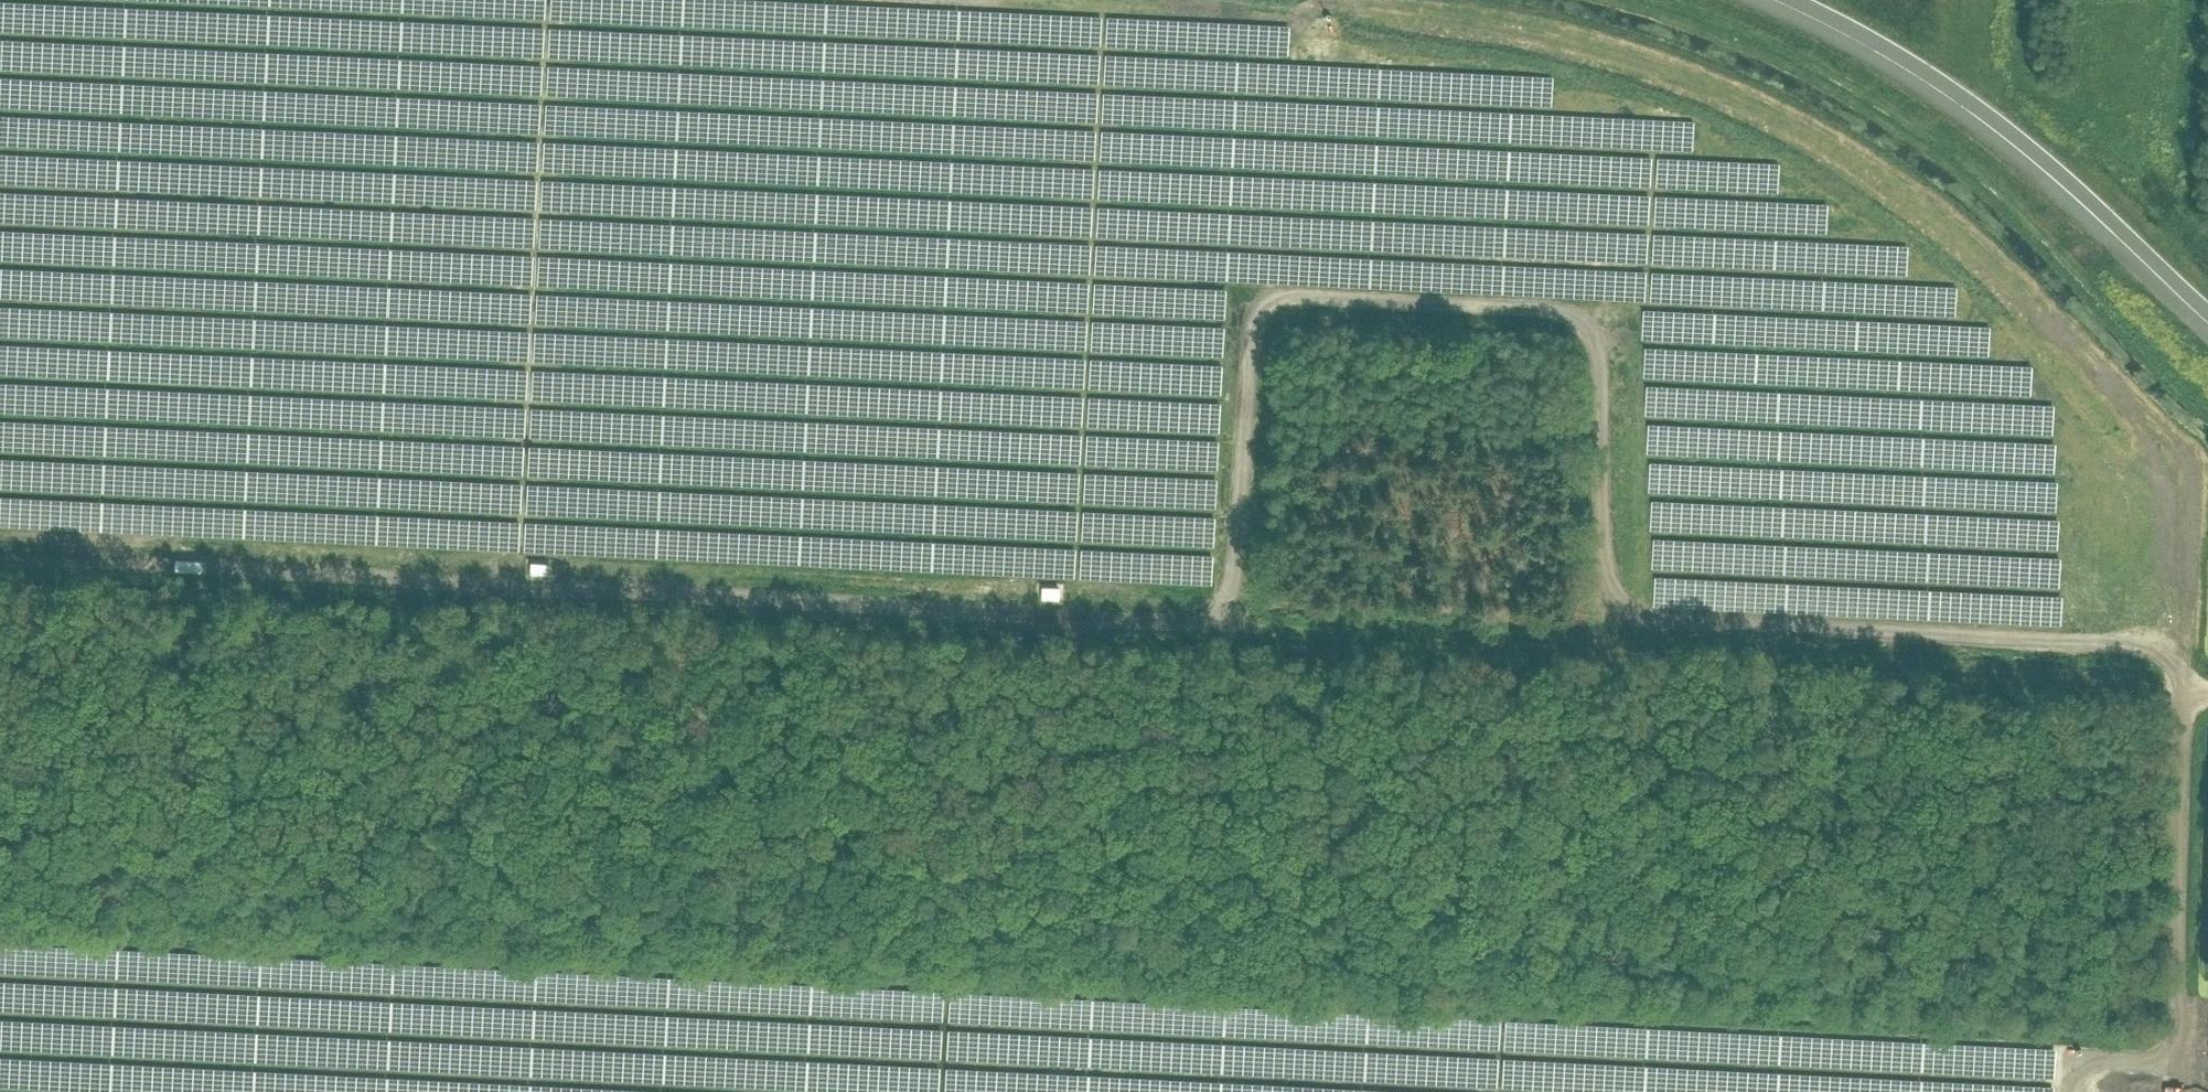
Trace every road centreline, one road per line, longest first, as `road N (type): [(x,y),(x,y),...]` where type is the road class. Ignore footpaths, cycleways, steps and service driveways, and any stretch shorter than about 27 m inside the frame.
road 1 (motorway): [(1788,0),(1932,79),(2034,154),(2207,314)]

